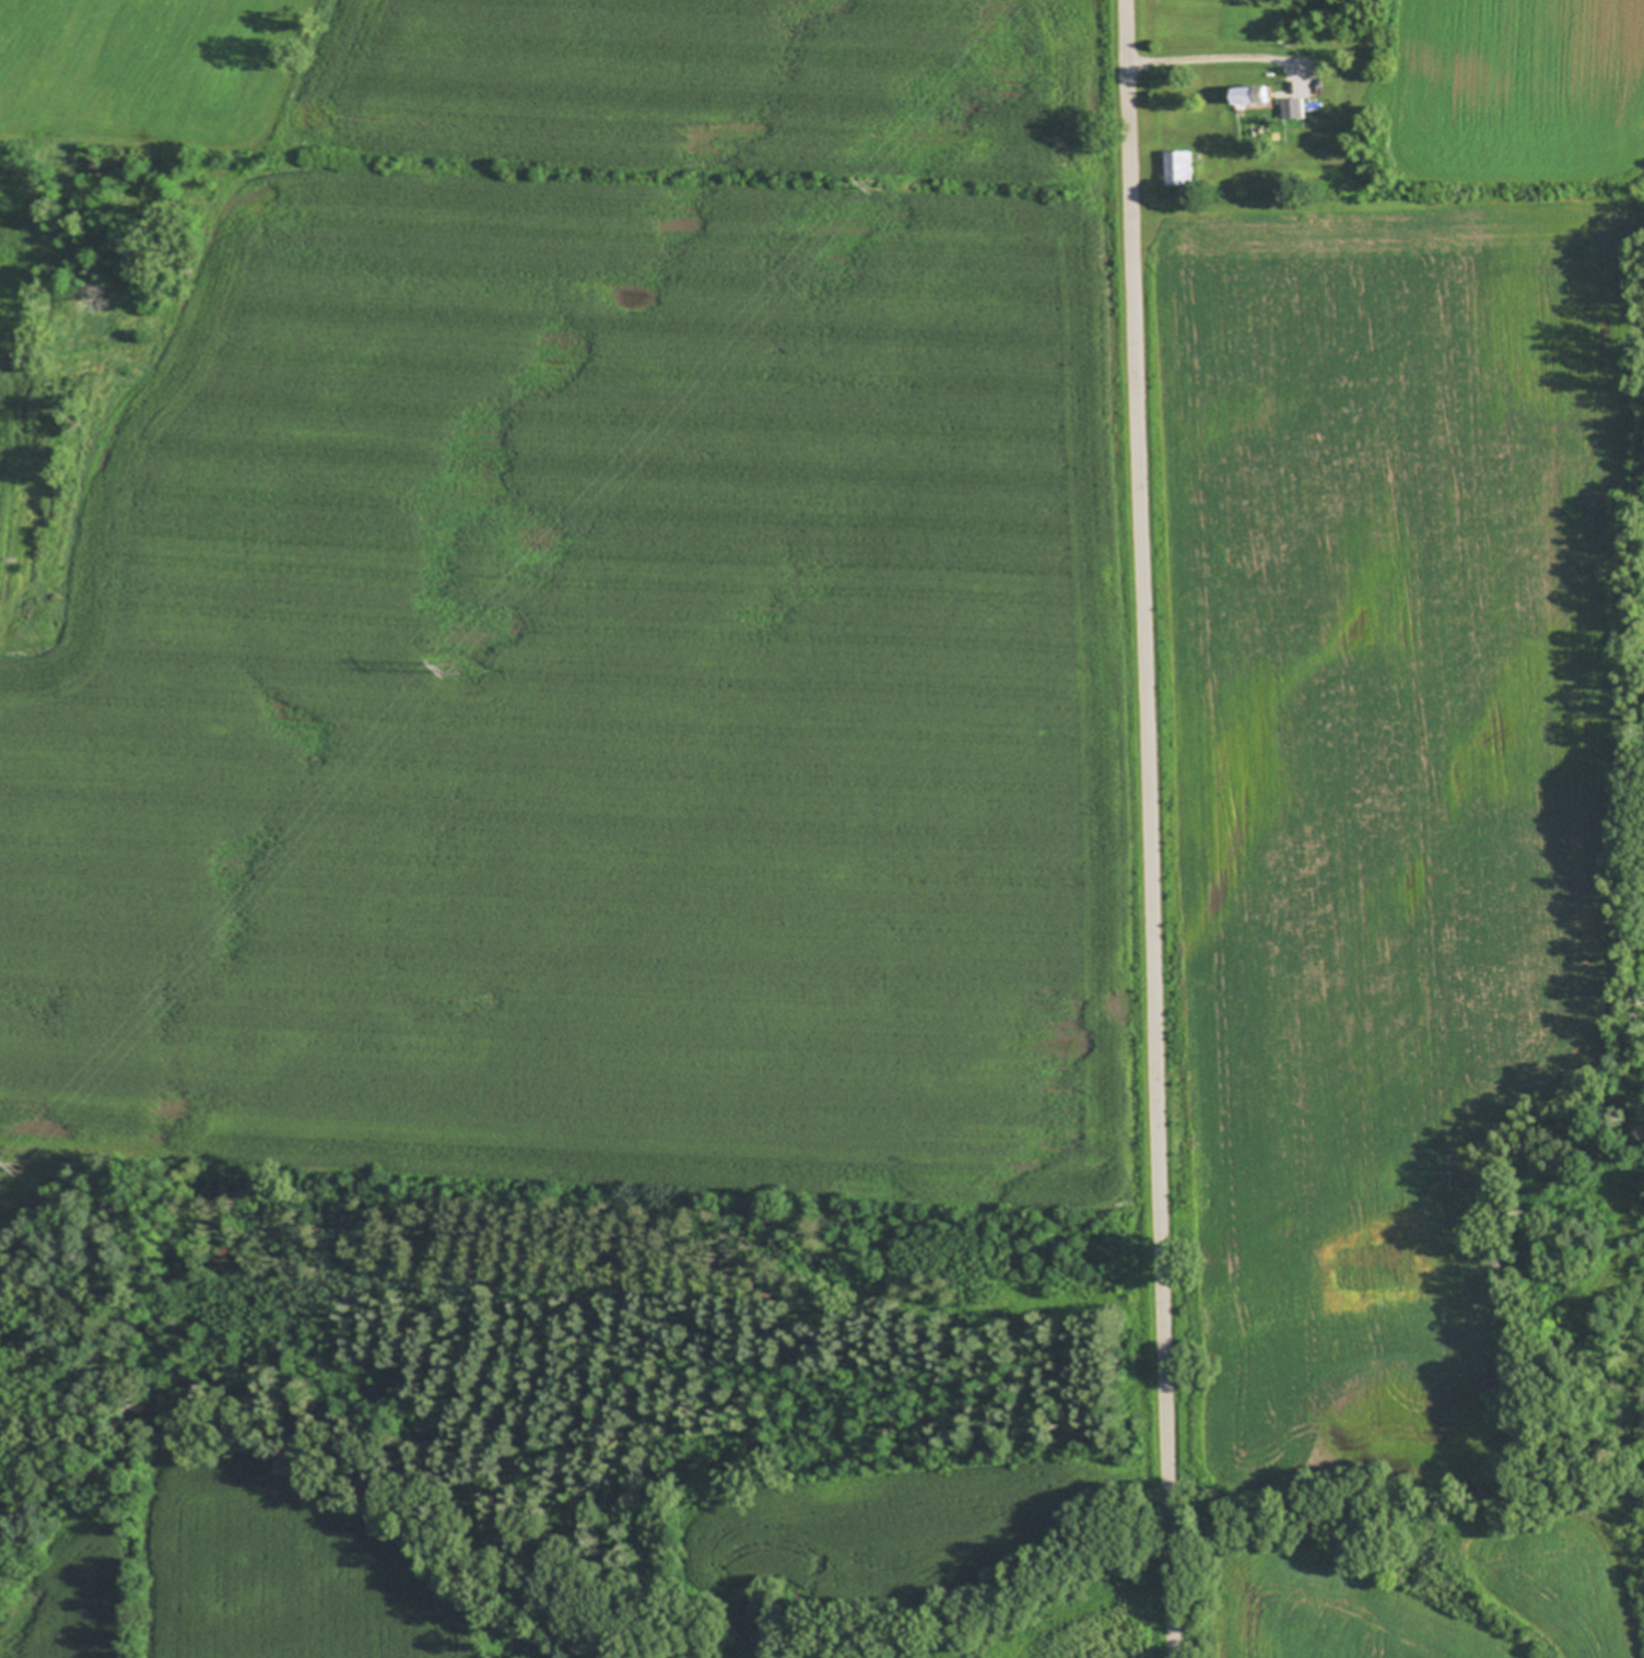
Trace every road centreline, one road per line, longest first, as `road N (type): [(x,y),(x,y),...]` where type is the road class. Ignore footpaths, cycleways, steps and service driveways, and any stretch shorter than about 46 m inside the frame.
road 1 (residential): [(1176,1657),(1127,0)]

